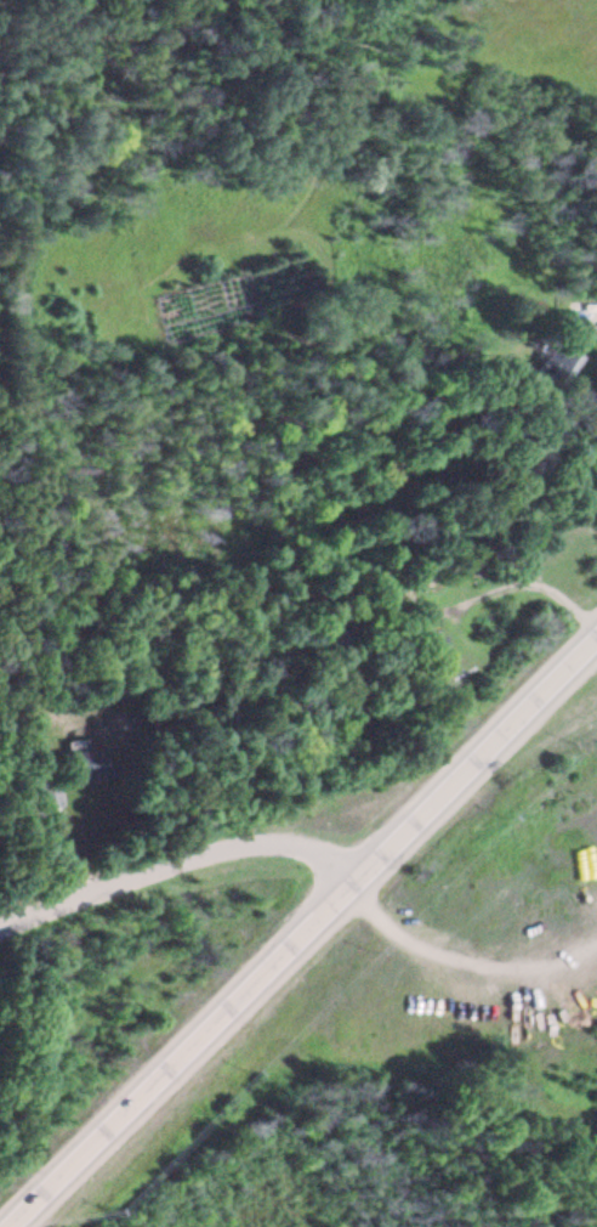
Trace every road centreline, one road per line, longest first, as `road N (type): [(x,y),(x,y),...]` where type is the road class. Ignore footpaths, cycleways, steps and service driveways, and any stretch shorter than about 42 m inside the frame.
road 1 (primary): [(9,1226),(596,638)]
road 2 (residential): [(0,931),(191,859),(254,848),(323,859),(347,886)]

